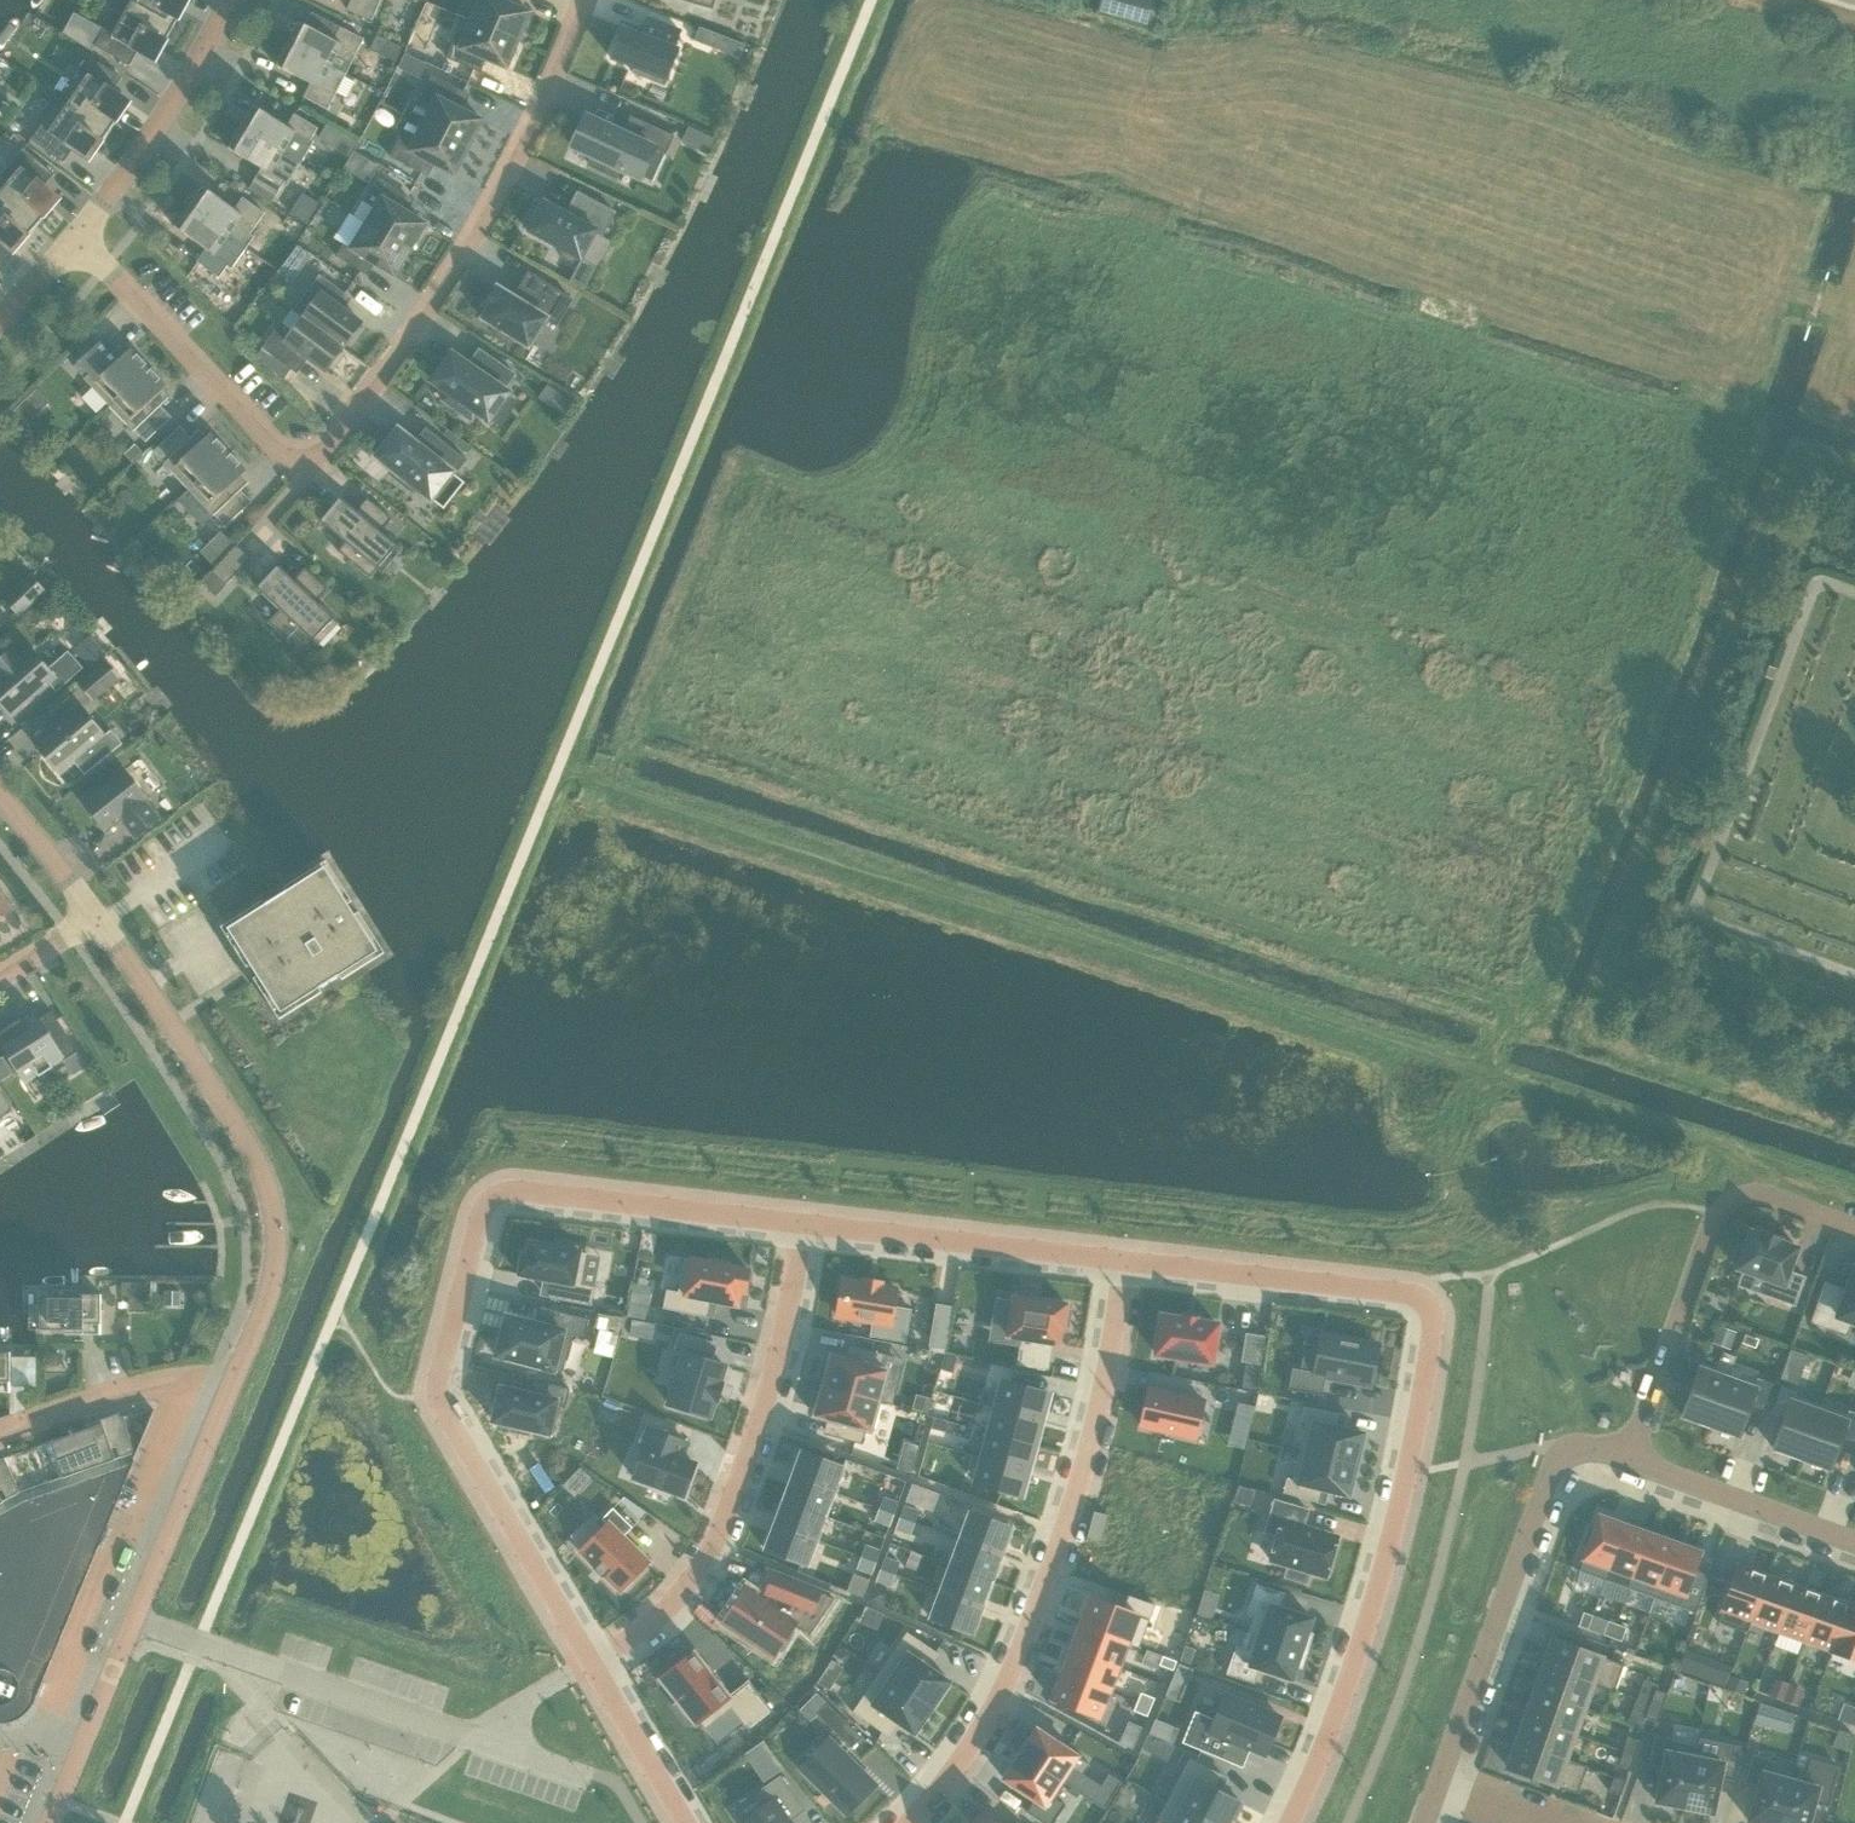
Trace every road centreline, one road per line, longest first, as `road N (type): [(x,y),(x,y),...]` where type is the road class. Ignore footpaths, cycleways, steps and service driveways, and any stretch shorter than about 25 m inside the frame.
road 1 (residential): [(1506,998),(865,783),(853,763),(854,689),(897,526),(934,497)]
road 2 (residential): [(934,497),(1571,705),(1614,672),(1693,427)]
road 3 (residential): [(76,236),(259,435),(286,455),(317,453),(395,369),(518,167),(590,0)]
road 4 (residential): [(1288,1822),(1354,1661),(1393,1532),(1422,1400),(1430,1309),(1407,1291),(1125,1261)]
road 5 (residential): [(590,1660),(435,1389),(482,1206),(498,1190),(514,1188),(803,1221)]
road 6 (residential): [(908,1822),(989,1713),(1043,1587),(1089,1442),(1125,1261)]
road 7 (residential): [(1119,240),(1693,427)]
road 8 (residential): [(235,1371),(274,1271),(270,1194),(234,1118),(94,913)]
road 9 (residential): [(590,1660),(676,1596),(722,1527),(773,1377),(803,1221)]
road 10 (residential): [(49,1822),(235,1371)]
road 11 (residential): [(1629,1459),(1590,1451),(1553,1474),(1436,1787)]
road 12 (residential): [(1854,1226),(1764,1195),(1725,1206),(1629,1459)]
road 13 (residential): [(934,497),(927,430),(1032,258),(1066,239),(1119,240)]
road 14 (residential): [(803,1221),(1125,1261)]
road 15 (residential): [(76,236),(131,171),(229,0)]
road 16 (residential): [(1119,240),(1199,0)]
road 17 (residential): [(1693,427),(1722,411),(1788,207)]
road 18 (residential): [(0,1433),(139,1386),(235,1371)]
road 19 (residential): [(1854,1539),(1629,1459)]
road 20 (residential): [(686,1822),(590,1660)]
road 21 (residential): [(94,913),(0,798)]

